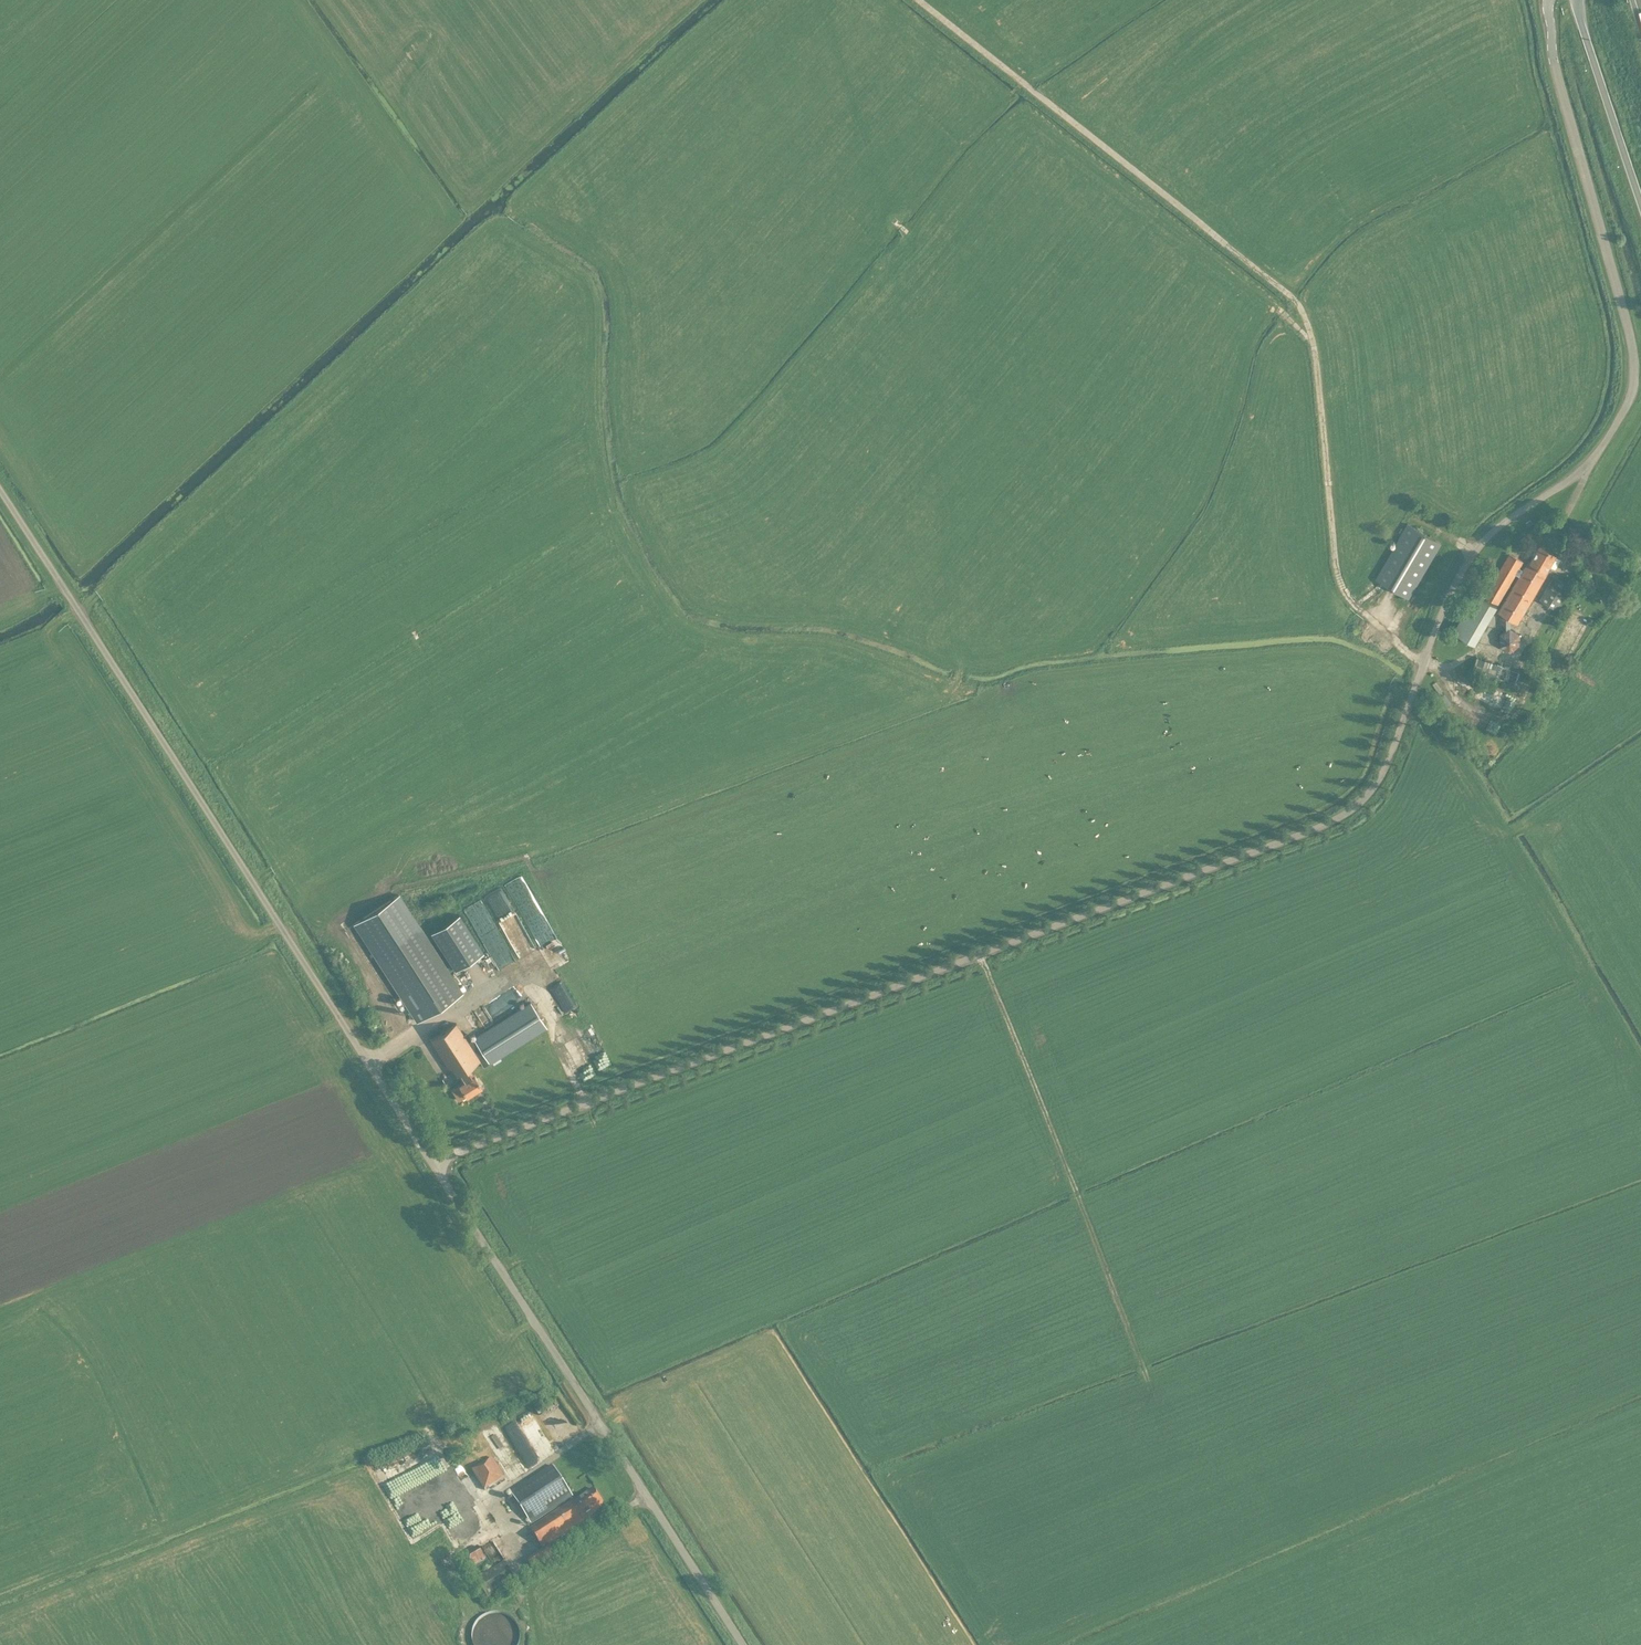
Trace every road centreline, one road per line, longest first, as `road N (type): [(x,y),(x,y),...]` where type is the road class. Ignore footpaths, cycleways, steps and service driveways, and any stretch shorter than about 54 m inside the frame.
road 1 (unclassified): [(431,1160),(1316,827),(1360,799),(1391,748),(1465,557),(1588,464),(1631,390),(1629,335),(1554,63),(1548,0)]
road 2 (track): [(925,0),(1296,300),(1313,334),(1340,585),(1423,663)]
road 3 (unclassified): [(431,1160),(0,490)]
road 4 (unclassified): [(746,1644),(431,1160)]
road 5 (trunk): [(1575,0),(1640,205)]

